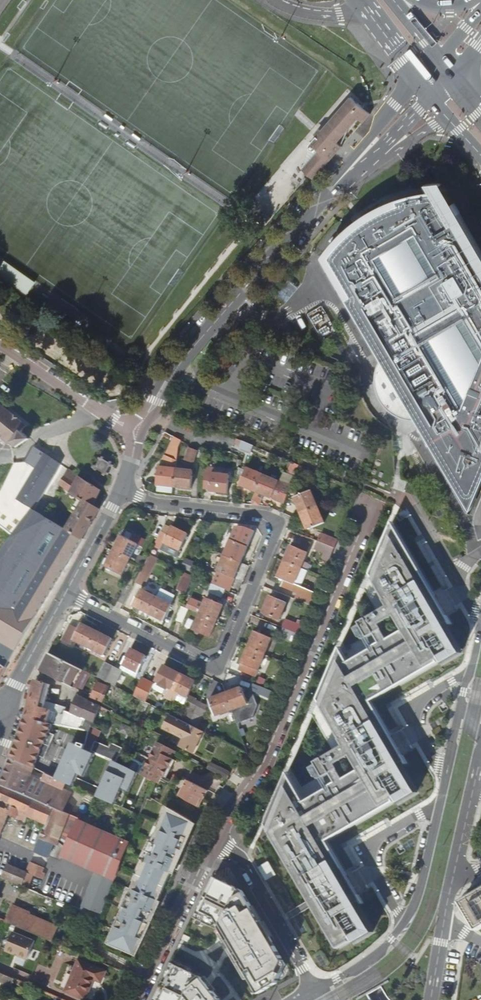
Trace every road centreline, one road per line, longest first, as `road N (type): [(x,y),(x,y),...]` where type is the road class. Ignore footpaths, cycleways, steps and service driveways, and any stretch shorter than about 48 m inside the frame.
road 1 (residential): [(64,595),(207,668),(224,661),(276,524),(260,513),(124,492)]
road 2 (residential): [(221,824),(262,767),(369,509)]
road 3 (unclassified): [(458,717),(414,906),(377,956),(315,989)]
road 4 (tertiary): [(137,432),(180,359),(339,180)]
road 5 (unclassified): [(480,754),(430,999)]
road 6 (residential): [(135,999),(221,824)]
road 7 (residential): [(221,824),(315,989)]
road 8 (residential): [(0,346),(137,432)]
road 9 (tertiary): [(5,711),(64,595)]
road 10 (tertiary): [(417,77),(339,180)]

